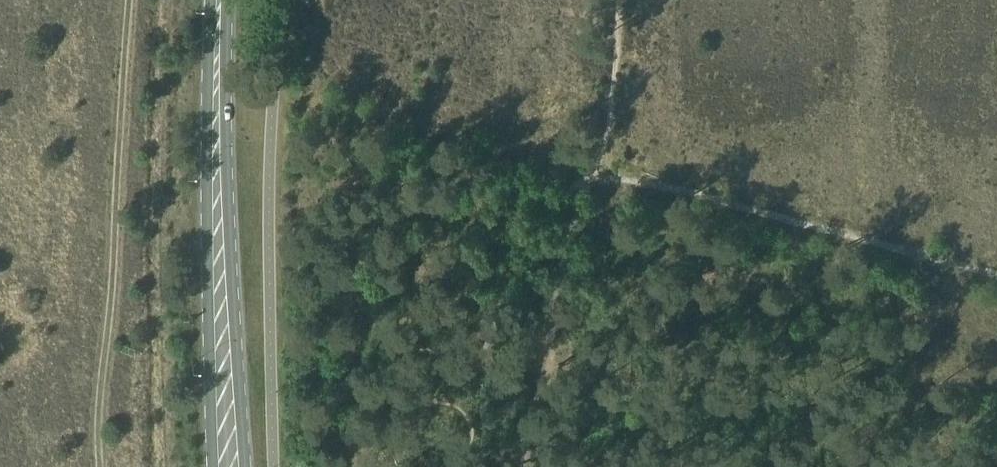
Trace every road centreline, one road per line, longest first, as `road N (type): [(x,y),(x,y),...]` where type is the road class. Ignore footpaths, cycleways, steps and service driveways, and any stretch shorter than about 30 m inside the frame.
road 1 (primary): [(227,466),(208,203),(208,0)]
road 2 (track): [(611,0),(599,174)]

